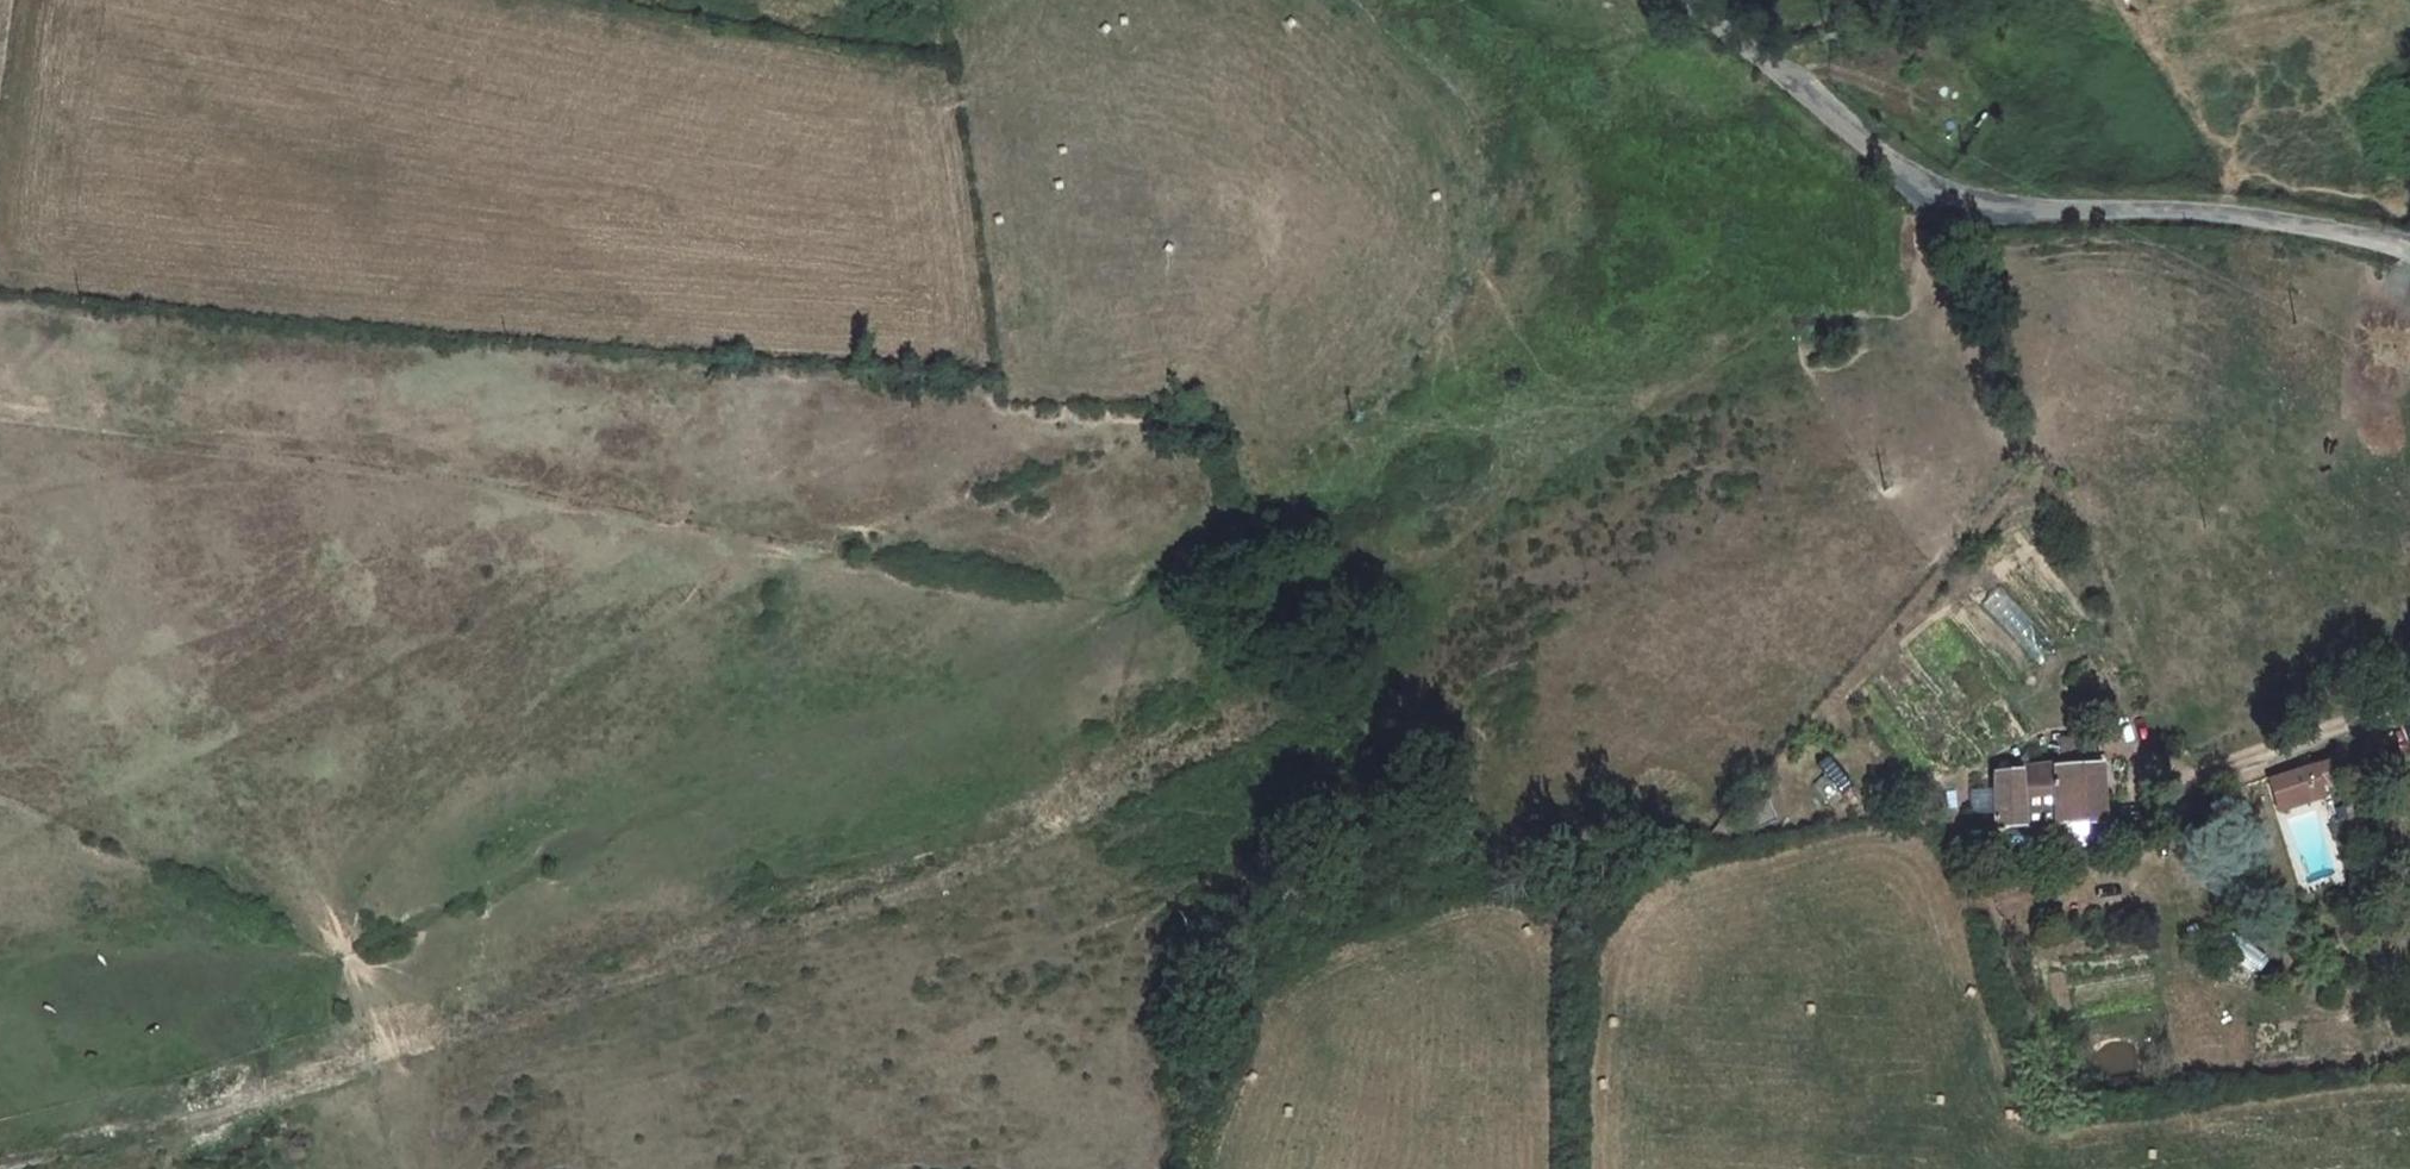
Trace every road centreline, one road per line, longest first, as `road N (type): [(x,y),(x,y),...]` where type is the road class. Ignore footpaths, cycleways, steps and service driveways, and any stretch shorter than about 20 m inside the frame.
road 1 (unclassified): [(1690,0),(1924,189),(1988,207),(2195,209),(2299,223),(2409,254)]

